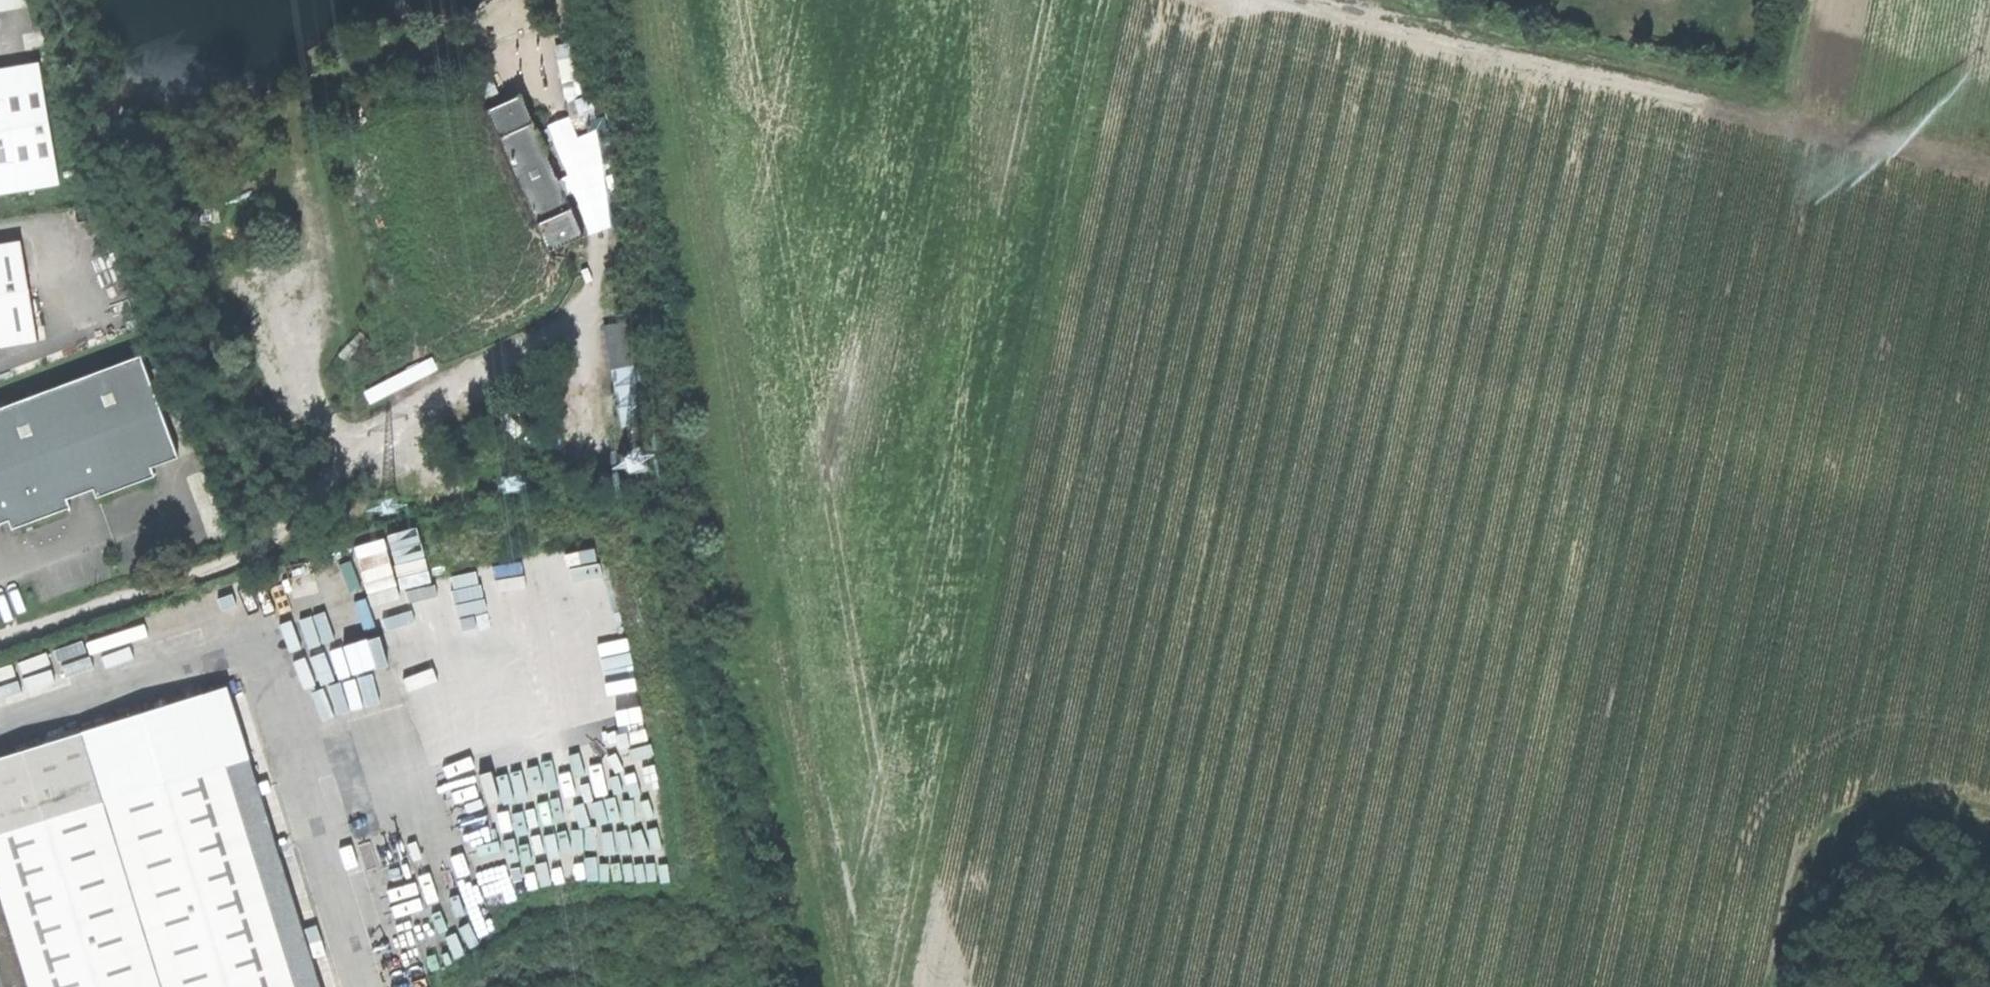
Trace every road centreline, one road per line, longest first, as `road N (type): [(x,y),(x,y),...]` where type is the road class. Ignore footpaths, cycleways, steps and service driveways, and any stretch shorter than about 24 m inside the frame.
road 1 (track): [(0,646),(280,542),(359,438),(428,388),(588,314)]

